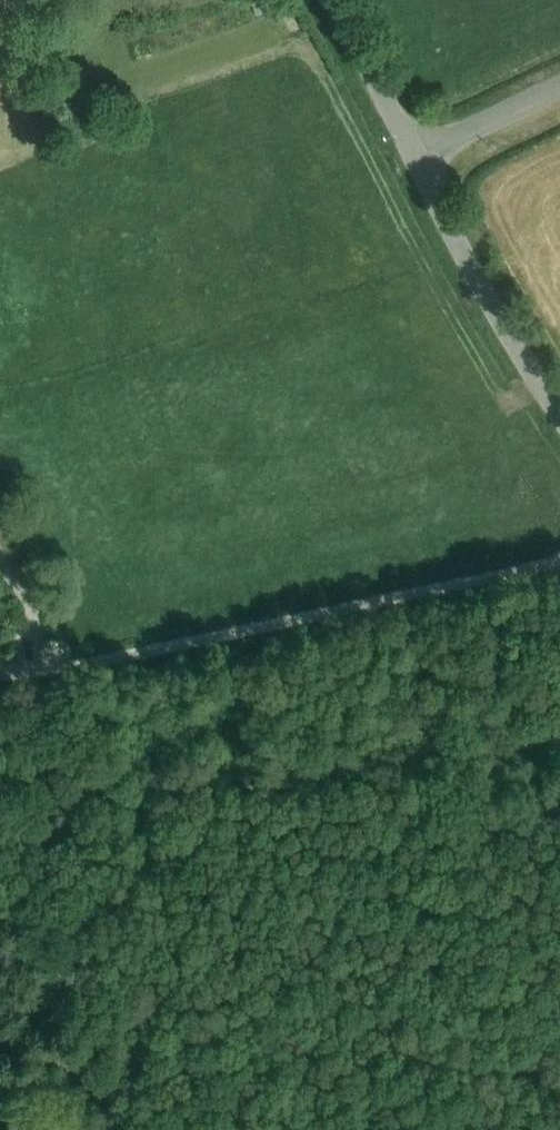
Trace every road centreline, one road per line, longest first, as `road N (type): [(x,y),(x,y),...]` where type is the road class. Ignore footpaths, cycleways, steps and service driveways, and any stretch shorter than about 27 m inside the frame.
road 1 (track): [(559,562),(132,658),(0,677)]
road 2 (unclassified): [(559,412),(499,320),(413,158)]
road 3 (track): [(72,1129),(46,976),(0,915)]
road 4 (unclassified): [(413,158),(338,0)]
road 5 (unclassified): [(413,158),(559,87)]

